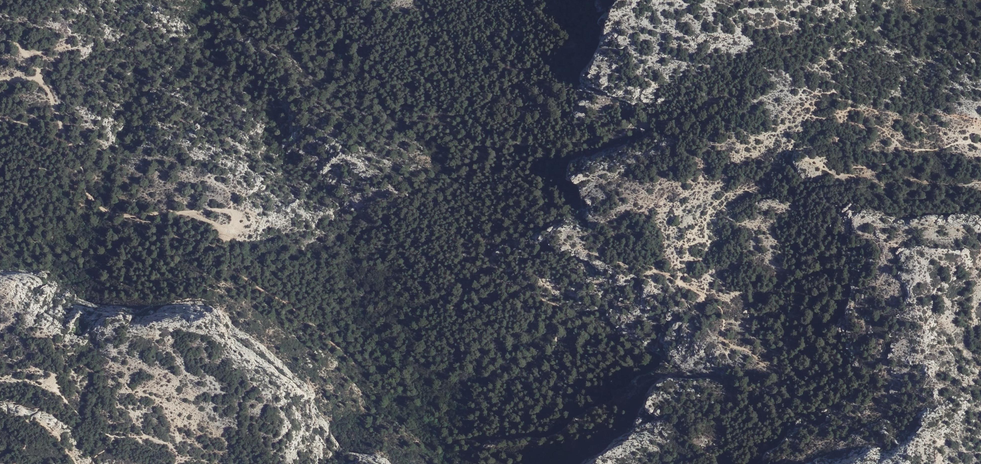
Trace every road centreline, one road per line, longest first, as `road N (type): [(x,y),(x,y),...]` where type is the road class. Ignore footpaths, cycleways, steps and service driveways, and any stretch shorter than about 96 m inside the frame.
road 1 (track): [(130,216),(92,201),(30,62)]

